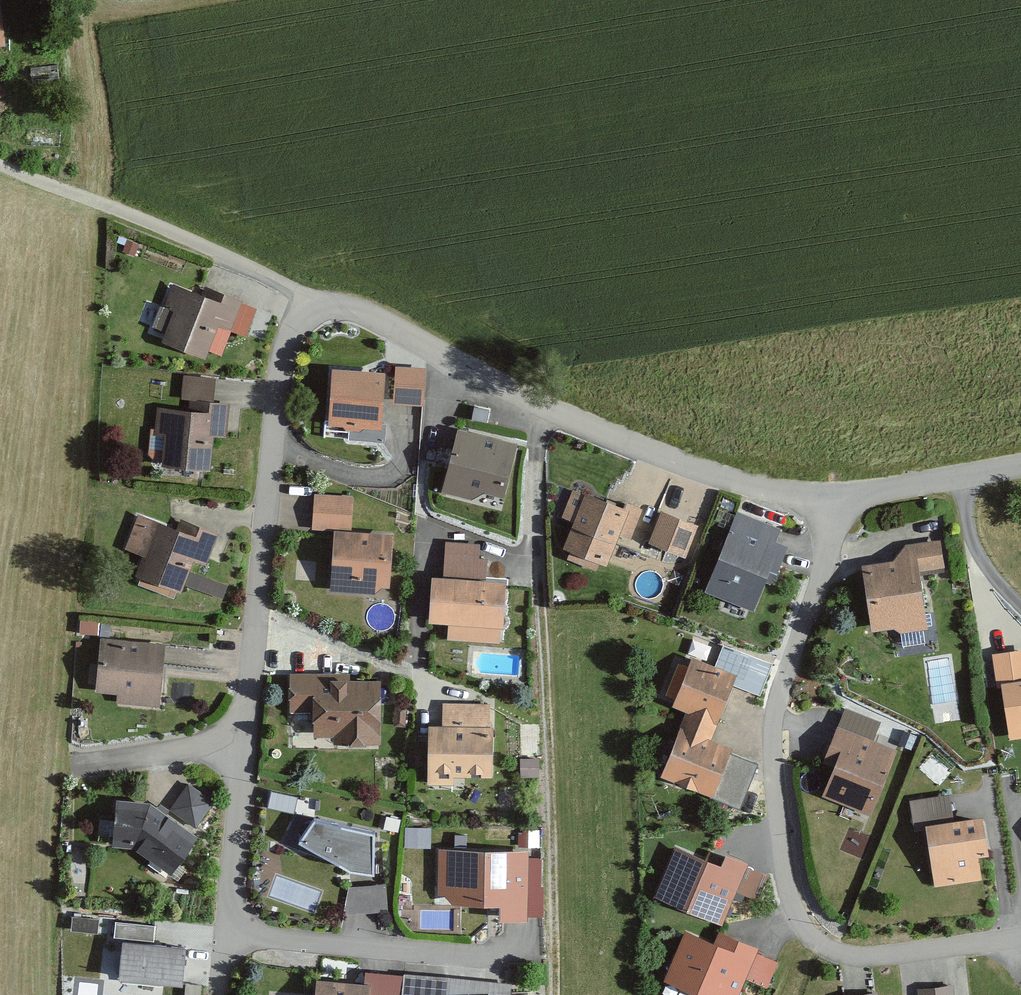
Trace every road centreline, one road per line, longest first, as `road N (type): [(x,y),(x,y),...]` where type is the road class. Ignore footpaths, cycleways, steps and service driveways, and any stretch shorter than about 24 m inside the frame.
road 1 (residential): [(520,956),(273,938),(239,930),(227,900),(281,290)]
road 2 (residential): [(1020,935),(846,954),(813,945),(787,923),(766,729),(839,501)]
road 3 (unclassified): [(281,290),(350,308),(528,405),(716,477),(839,501)]
road 4 (track): [(547,994),(528,405)]
road 5 (unclassified): [(0,171),(113,210),(281,290)]
road 6 (unclassified): [(839,501),(1020,469)]

